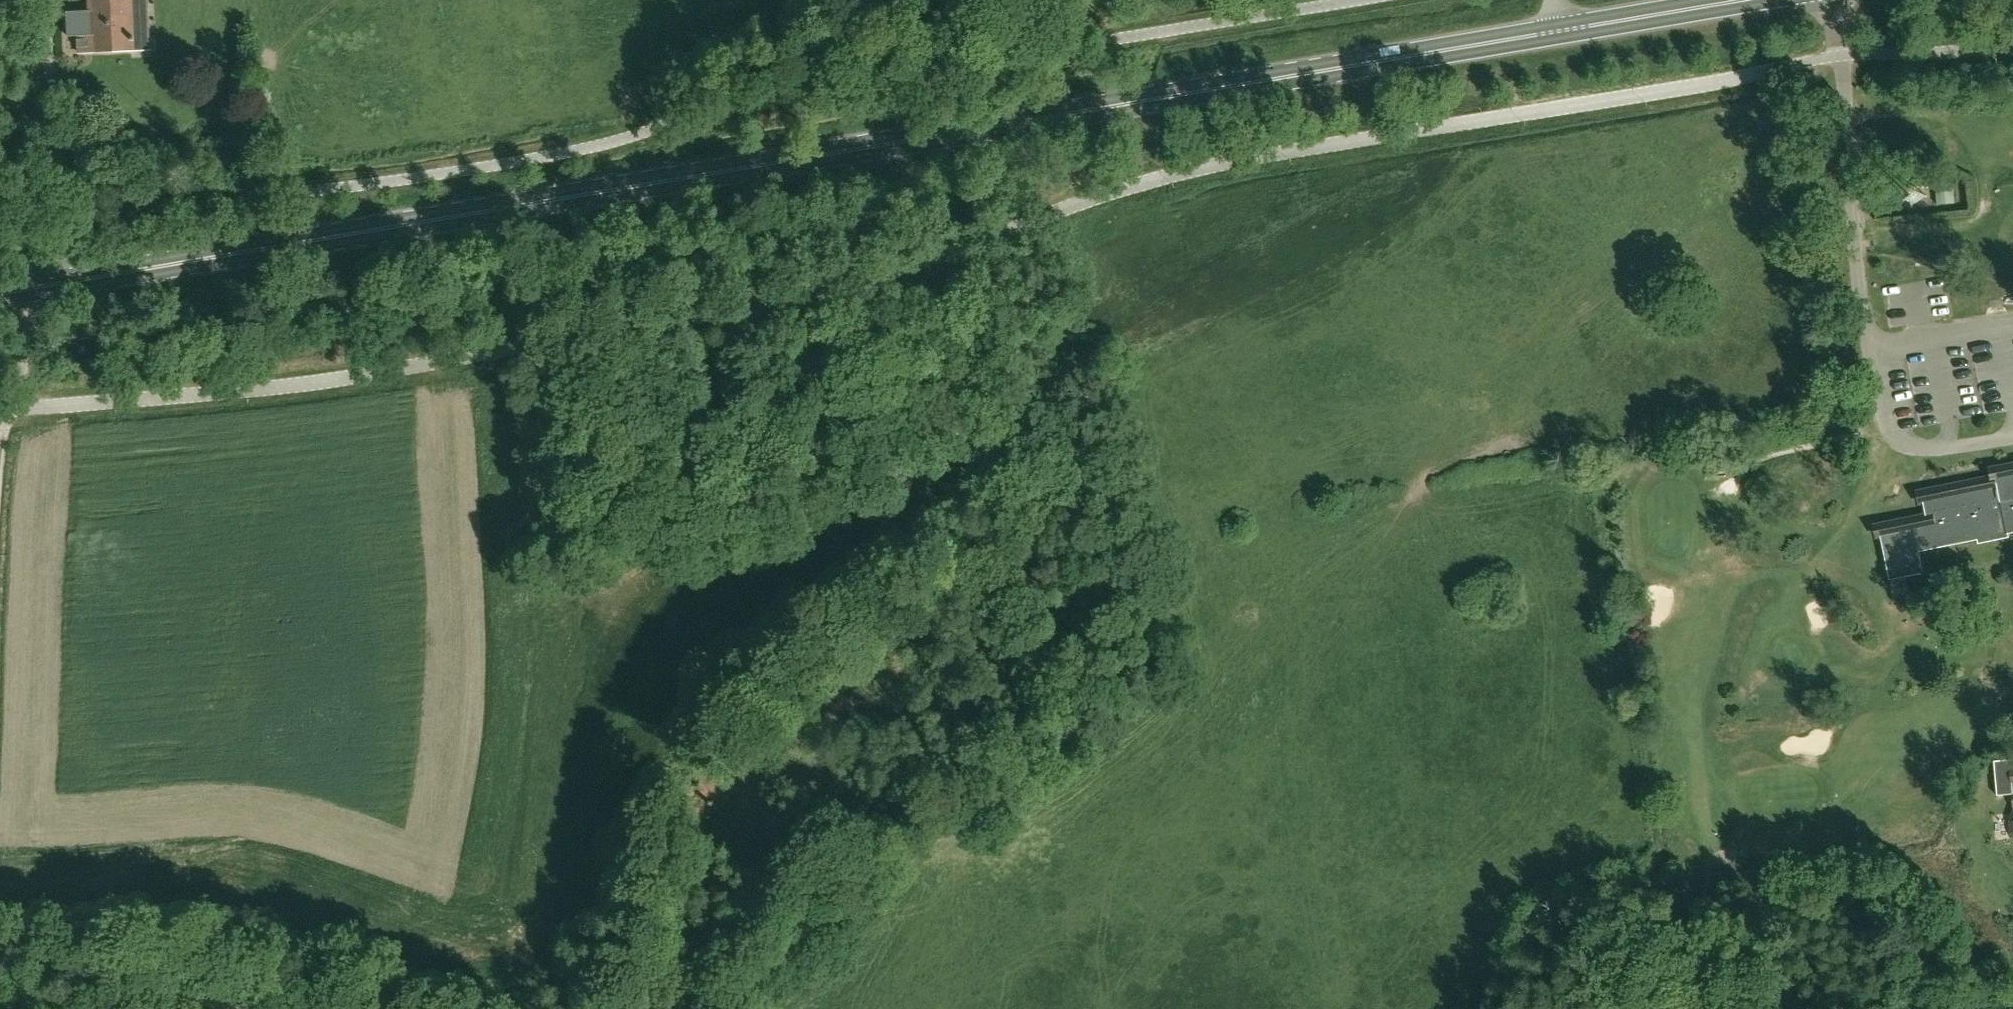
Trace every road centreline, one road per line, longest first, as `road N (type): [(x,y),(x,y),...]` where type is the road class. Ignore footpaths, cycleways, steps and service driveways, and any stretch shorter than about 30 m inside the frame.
road 1 (primary): [(0,294),(1570,30)]
road 2 (primary): [(1570,30),(1749,0)]

